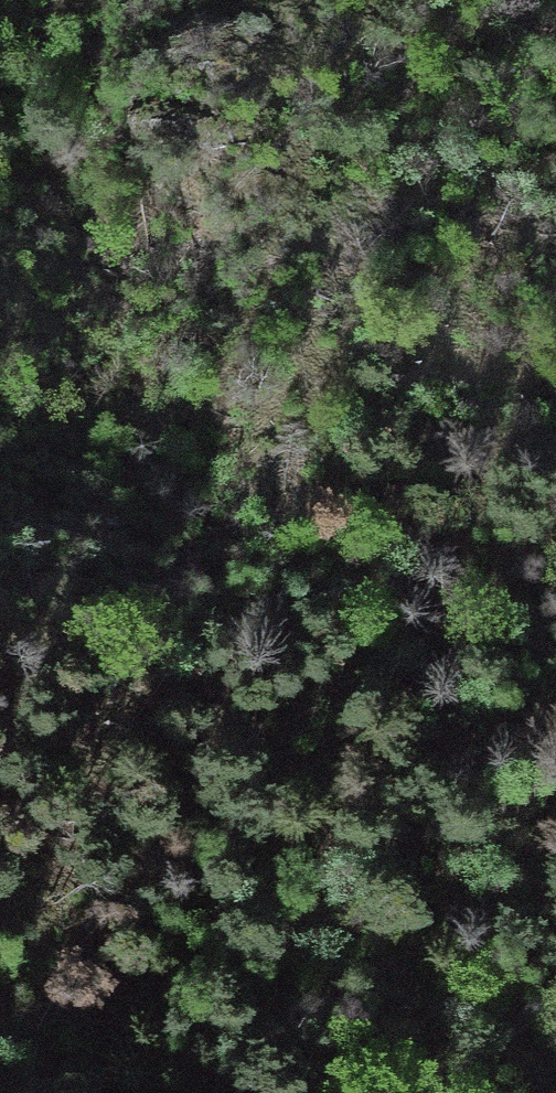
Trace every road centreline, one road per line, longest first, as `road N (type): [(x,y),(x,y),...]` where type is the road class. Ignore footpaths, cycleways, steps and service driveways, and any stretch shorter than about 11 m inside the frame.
road 1 (motorway): [(0,226),(130,643),(334,1092)]
road 2 (motorway): [(555,751),(520,674),(279,0)]

